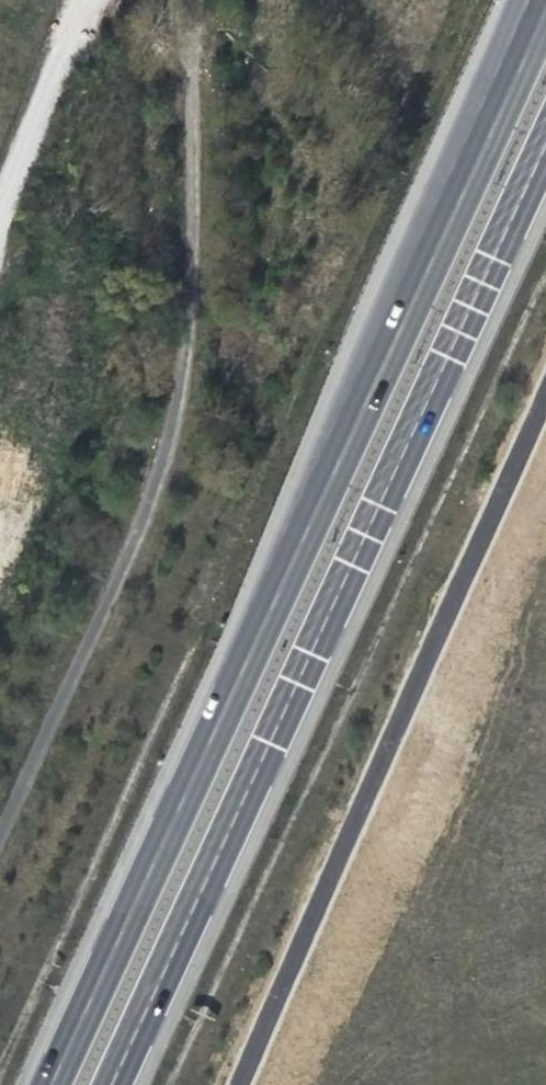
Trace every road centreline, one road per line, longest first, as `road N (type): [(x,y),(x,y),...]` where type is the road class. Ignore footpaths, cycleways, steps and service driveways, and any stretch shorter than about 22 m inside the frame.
road 1 (primary): [(516,58),(38,1084)]
road 2 (primary): [(107,1084),(545,151)]
road 3 (unclassified): [(0,825),(162,457),(188,329),(181,0)]

